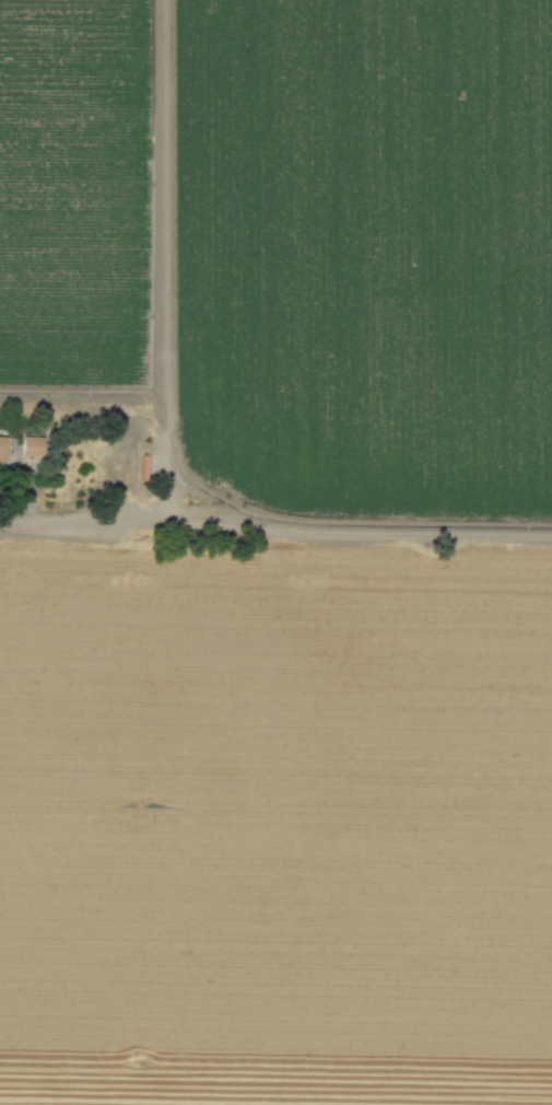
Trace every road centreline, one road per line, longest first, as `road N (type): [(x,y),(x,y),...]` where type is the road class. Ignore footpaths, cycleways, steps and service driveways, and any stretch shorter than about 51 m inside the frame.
road 1 (residential): [(0,526),(285,533)]

